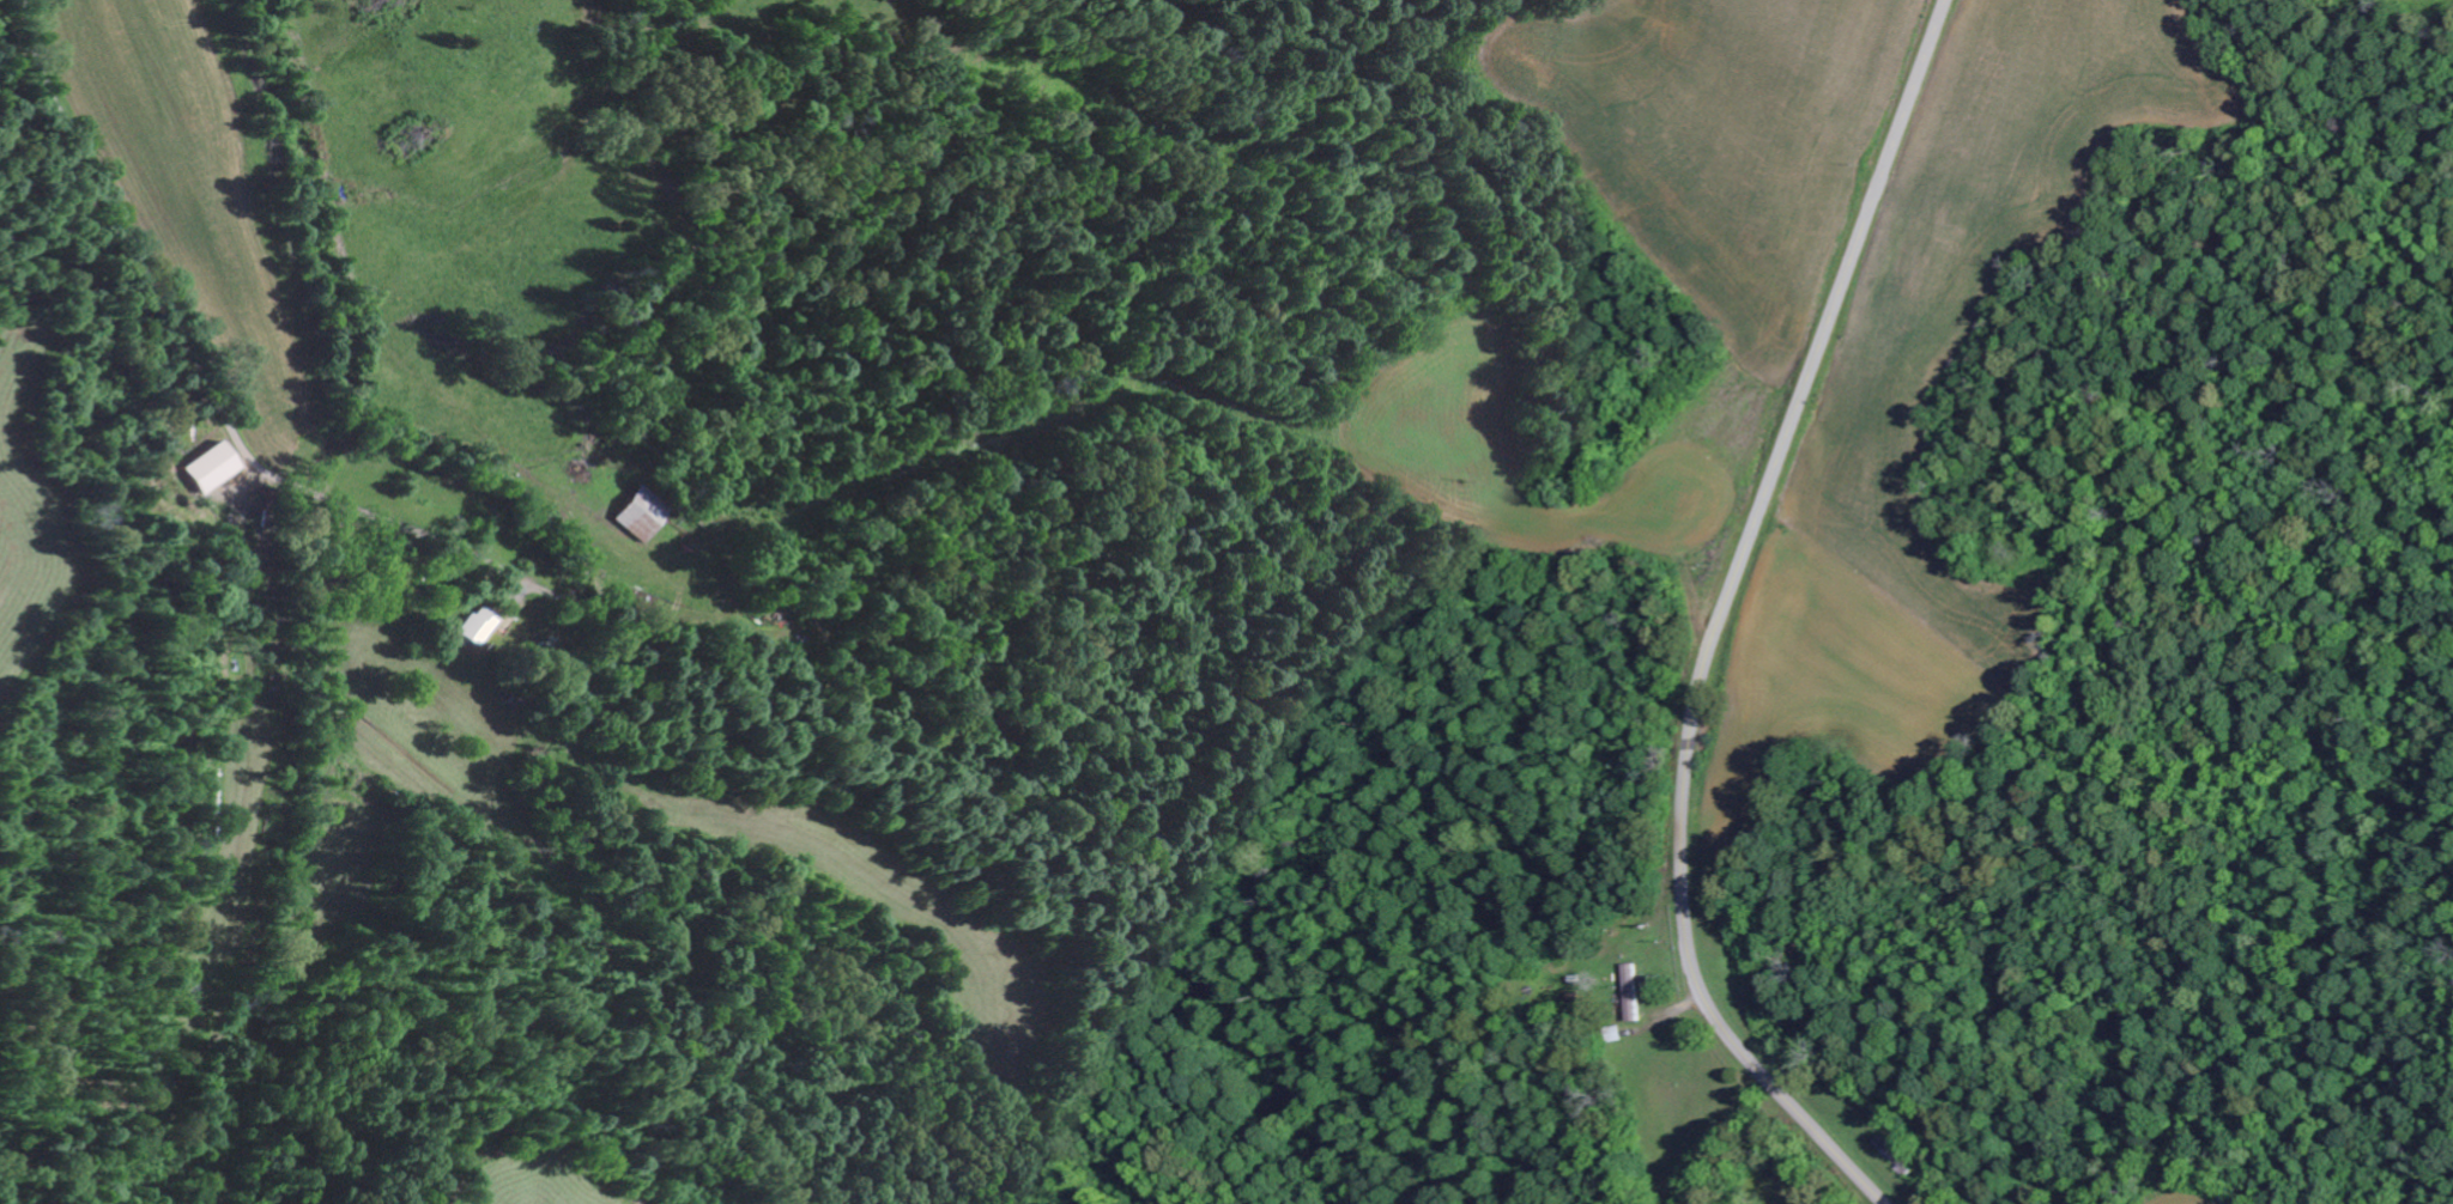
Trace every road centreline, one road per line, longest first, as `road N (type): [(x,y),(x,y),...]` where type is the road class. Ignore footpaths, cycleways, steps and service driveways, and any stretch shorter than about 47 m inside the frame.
road 1 (secondary): [(1888,1203),(1713,1008),(1689,920),(1686,809),(1710,651),(1947,0)]

